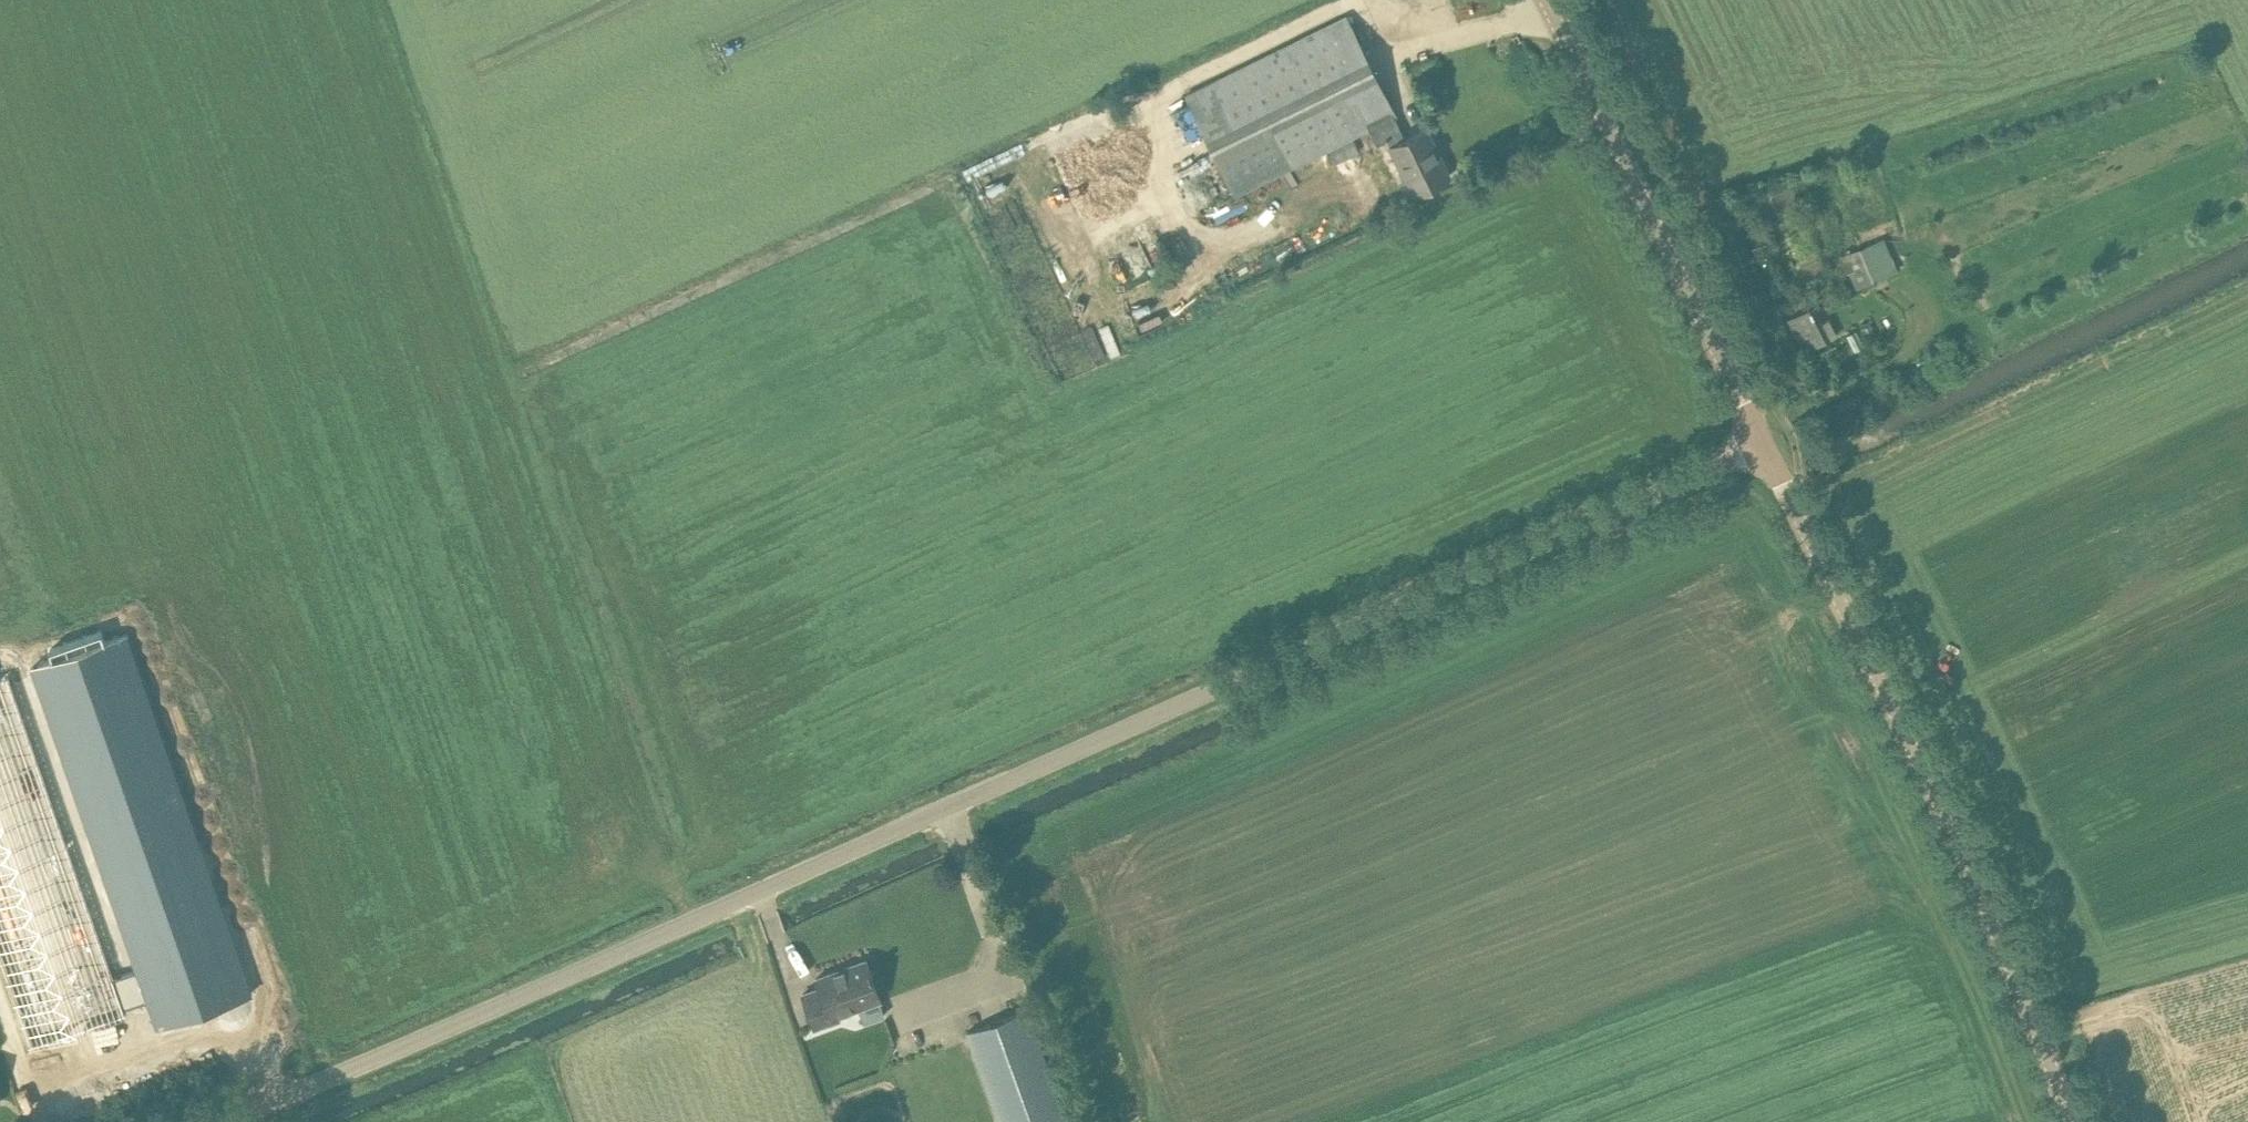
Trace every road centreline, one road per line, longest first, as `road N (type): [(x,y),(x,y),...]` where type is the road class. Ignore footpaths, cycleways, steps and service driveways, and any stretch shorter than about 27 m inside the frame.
road 1 (unclassified): [(221,1121),(1763,446)]
road 2 (tertiary): [(2073,1121),(1968,865),(1763,446)]
road 3 (tertiary): [(1763,446),(1552,0)]

